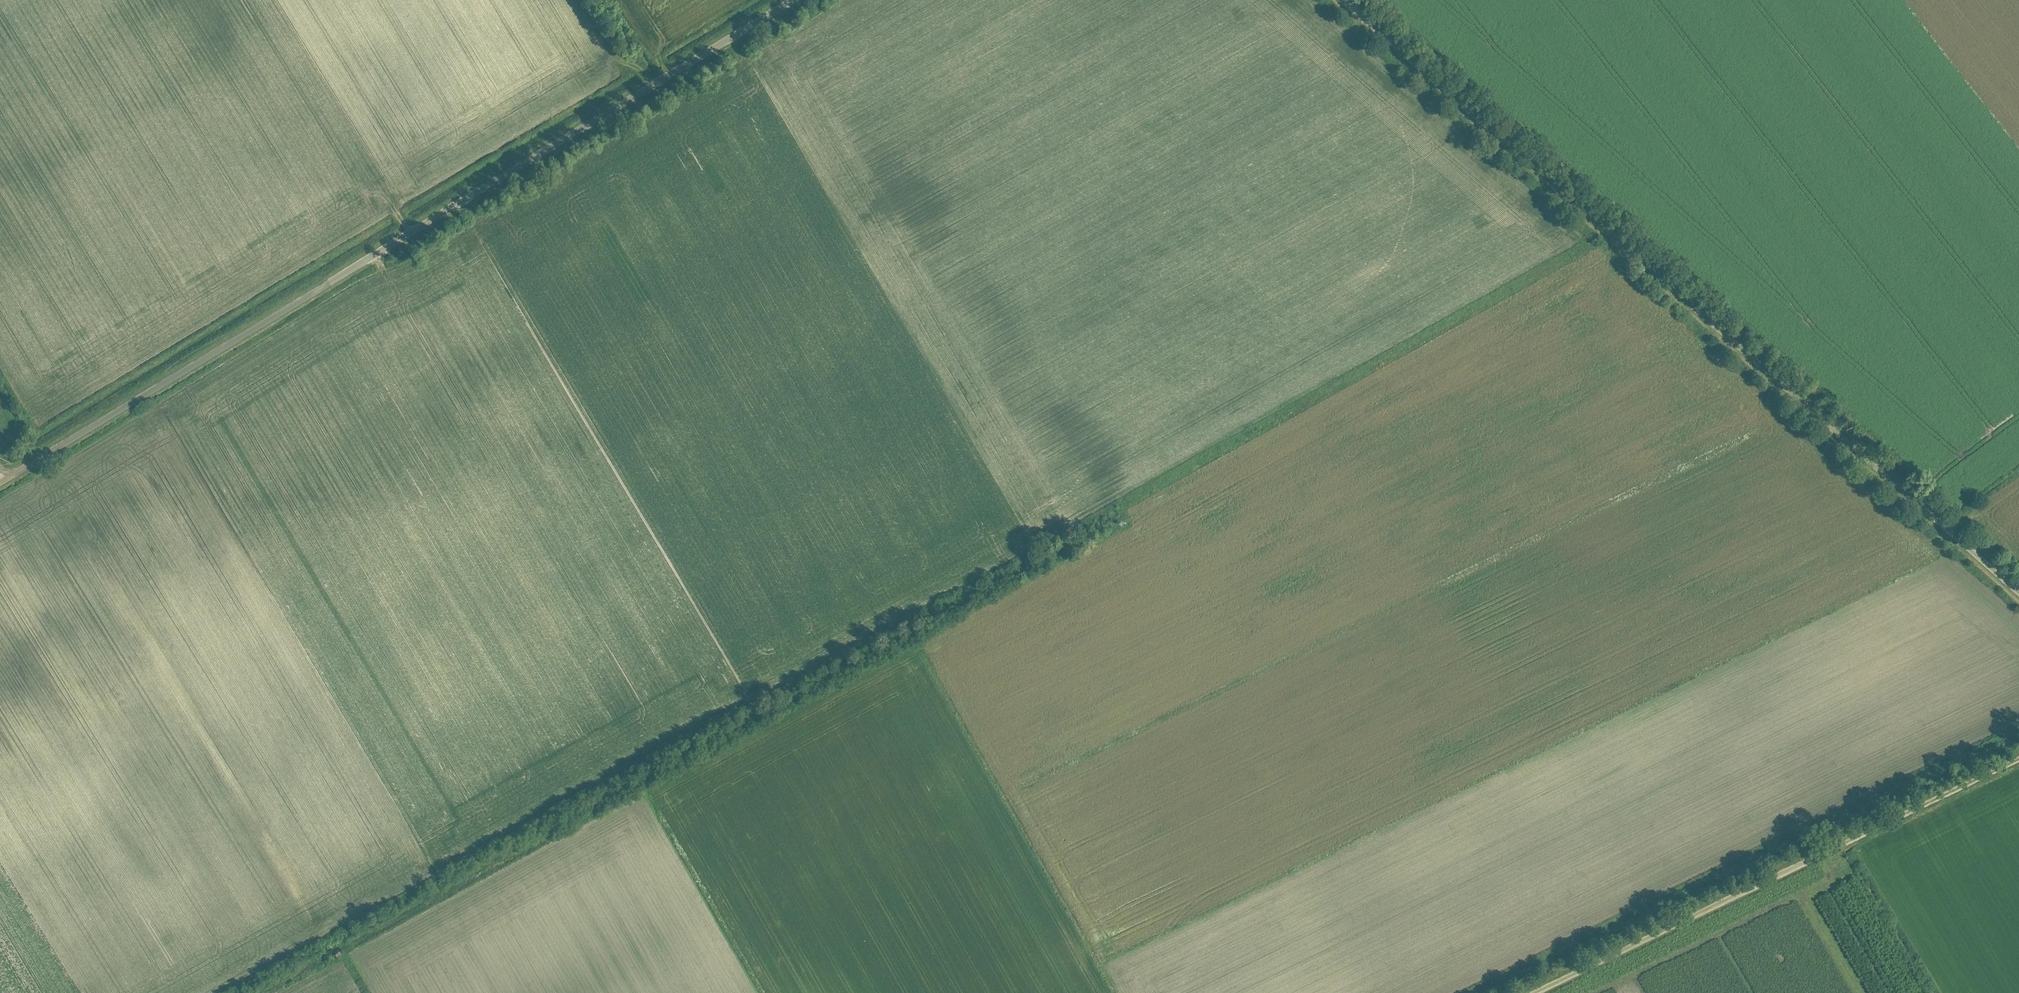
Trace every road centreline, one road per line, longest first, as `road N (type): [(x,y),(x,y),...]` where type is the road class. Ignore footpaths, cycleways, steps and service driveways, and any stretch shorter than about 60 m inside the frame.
road 1 (residential): [(0,485),(800,0)]
road 2 (residential): [(1341,0),(2018,592)]
road 3 (residential): [(1540,992),(2018,758)]

